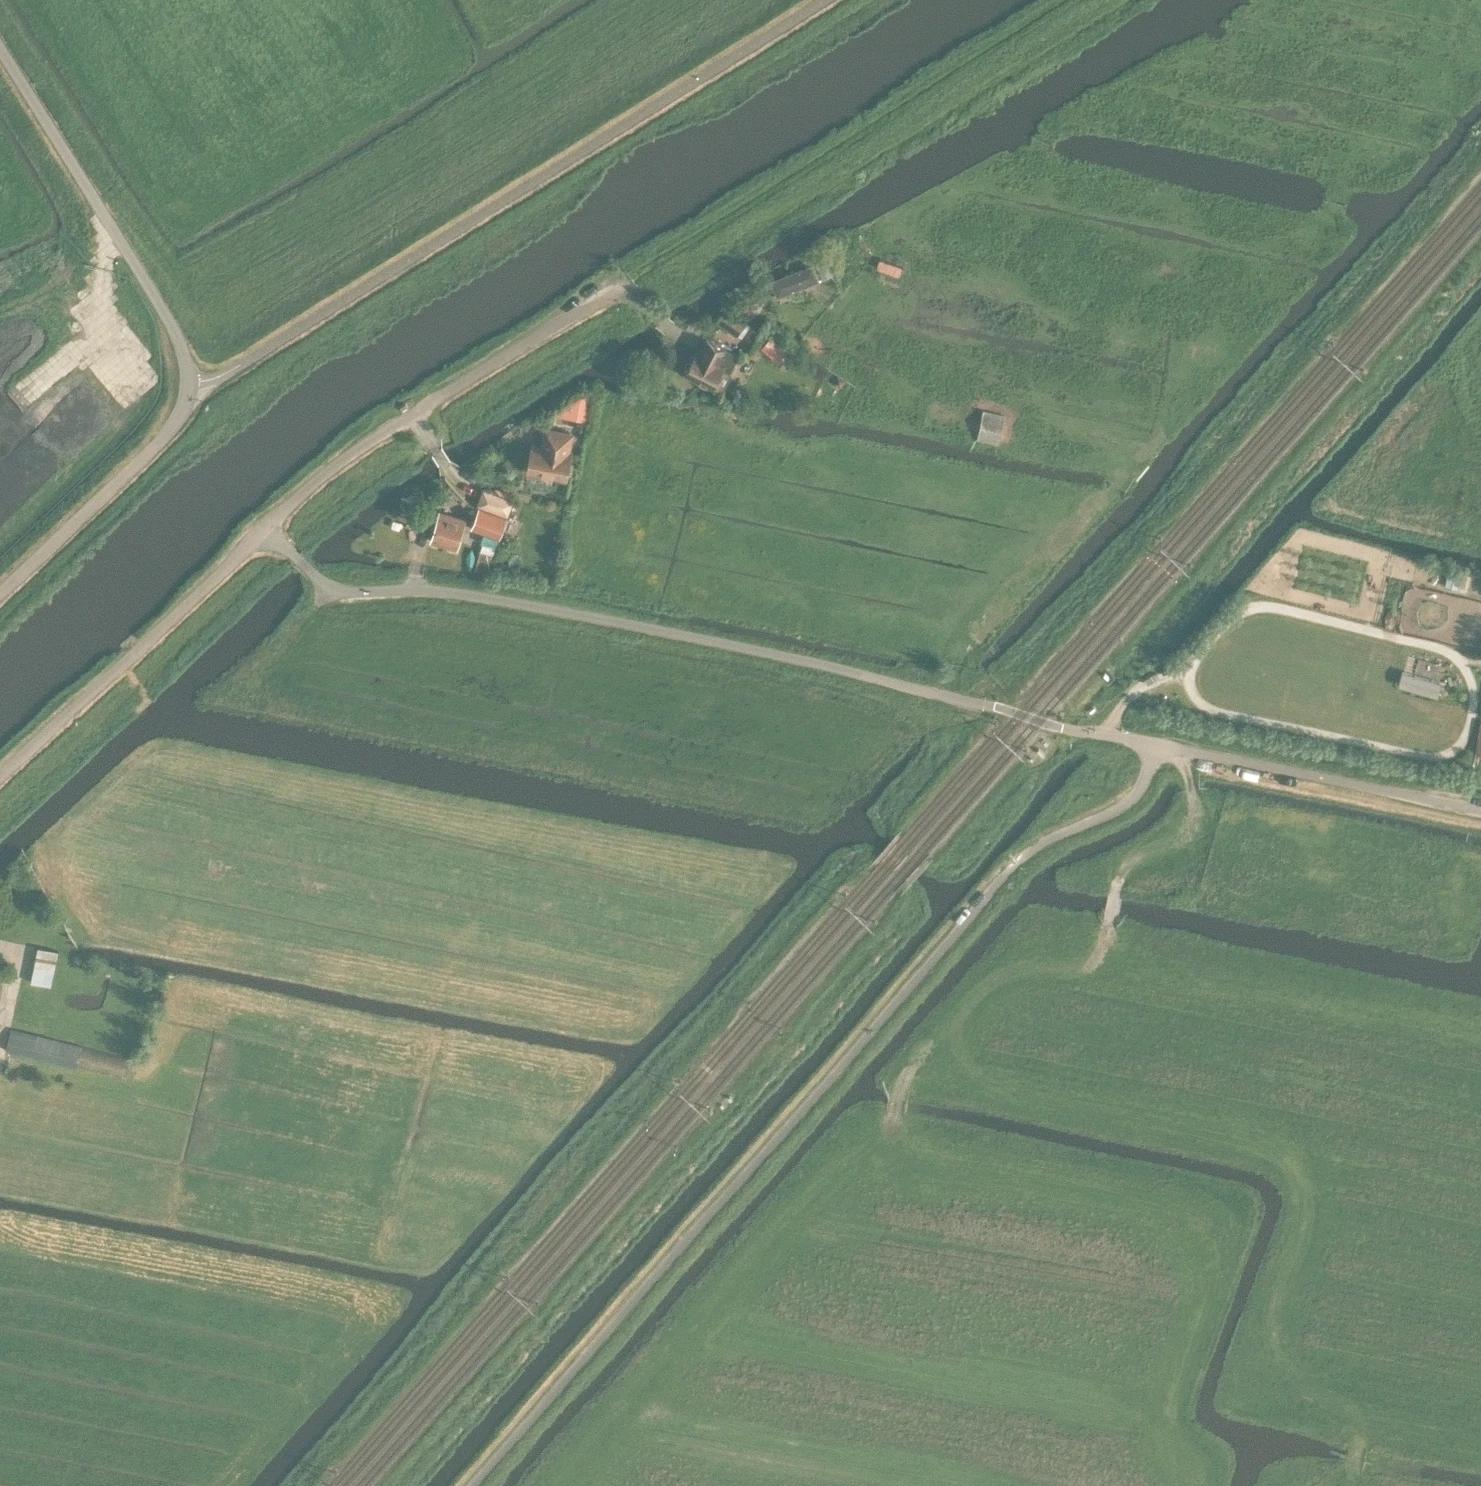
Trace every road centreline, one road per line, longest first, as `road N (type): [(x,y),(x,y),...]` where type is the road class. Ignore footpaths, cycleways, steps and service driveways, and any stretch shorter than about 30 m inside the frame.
road 1 (unclassified): [(0,781),(341,463),(623,285)]
road 2 (unclassified): [(0,593),(175,429),(193,393),(193,367),(0,52)]
road 3 (track): [(1174,747),(1199,807),(1182,841),(1134,856),(1090,967),(1047,965),(1001,976),(936,1035),(900,1085),(885,1133)]
road 4 (track): [(23,391),(95,334),(138,387)]

